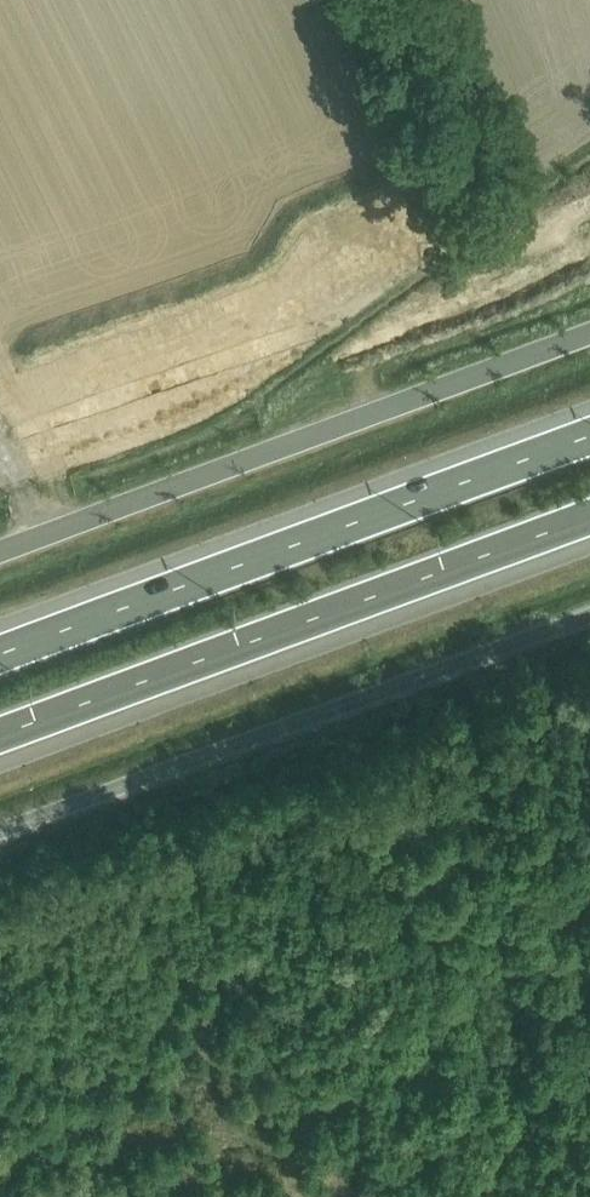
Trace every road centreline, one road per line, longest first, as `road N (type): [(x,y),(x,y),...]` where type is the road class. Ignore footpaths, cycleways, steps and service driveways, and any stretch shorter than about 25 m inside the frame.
road 1 (motorway): [(0,736),(589,519)]
road 2 (tertiary): [(589,634),(0,850)]
road 3 (motorway): [(589,435),(0,651)]
road 4 (tertiary): [(0,550),(589,336)]
road 5 (track): [(374,416),(367,380),(387,347),(440,319),(514,229),(589,176)]

